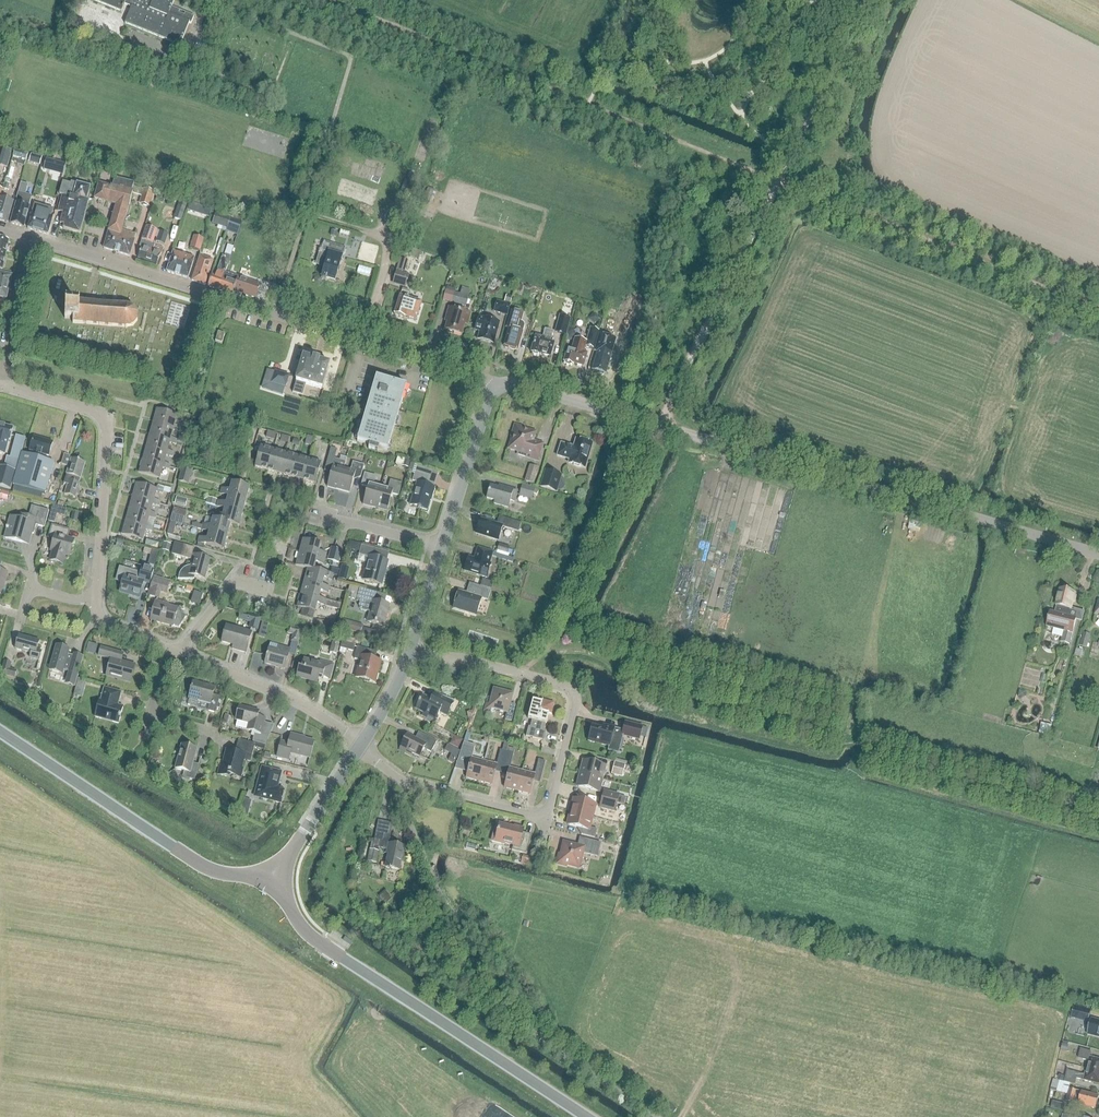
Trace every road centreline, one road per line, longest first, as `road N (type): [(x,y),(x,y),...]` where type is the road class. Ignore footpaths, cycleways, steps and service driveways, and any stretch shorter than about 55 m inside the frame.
road 1 (tertiary): [(1098,555),(530,386),(494,389)]
road 2 (track): [(521,673),(564,625),(782,177)]
road 3 (tertiary): [(494,389),(449,363),(30,239)]
road 4 (unclassified): [(658,1116),(544,1040),(508,977),(436,887),(405,807),(406,783)]
road 5 (primary): [(587,1116),(313,938),(267,885)]
road 6 (primary): [(267,885),(201,865),(0,732)]
road 7 (residential): [(547,819),(574,713),(567,688),(409,650)]
road 8 (residential): [(94,598),(108,425),(95,410),(0,385)]
road 9 (residential): [(362,742),(306,707),(180,654)]
road 10 (track): [(782,177),(868,0)]
road 11 (tertiary): [(442,547),(494,389)]
road 12 (tertiary): [(267,885),(358,749)]
road 13 (residential): [(547,819),(406,783)]
road 14 (residential): [(0,381),(30,239)]
road 15 (residential): [(180,654),(233,583),(268,591)]
road 16 (residential): [(442,547),(322,519)]

